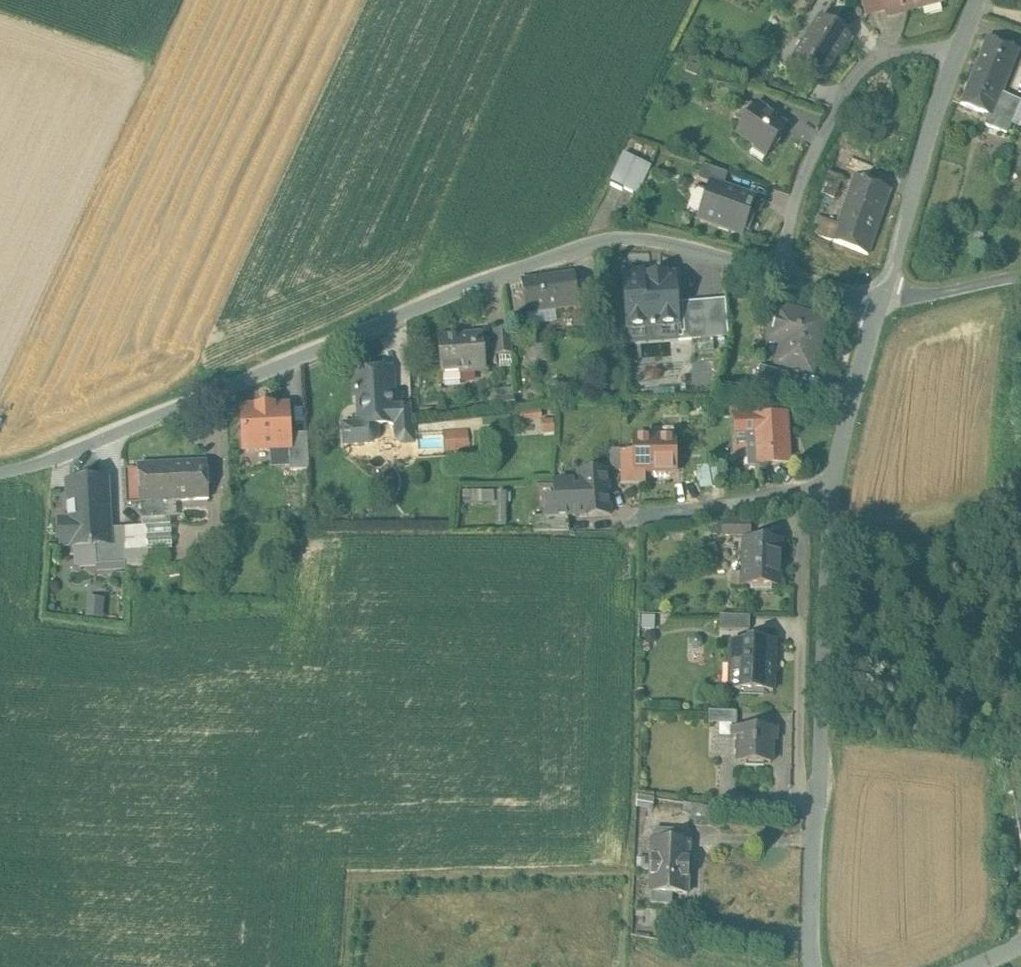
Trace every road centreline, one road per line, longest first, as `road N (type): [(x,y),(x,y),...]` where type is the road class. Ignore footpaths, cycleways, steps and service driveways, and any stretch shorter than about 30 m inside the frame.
road 1 (residential): [(778,267),(621,238),(544,258),(61,458),(0,472)]
road 2 (residential): [(883,294),(833,466),(813,966)]
road 3 (residential): [(778,267),(804,164),(873,57),(956,46)]
road 4 (residential): [(956,46),(883,294)]
road 5 (residential): [(1020,275),(883,294)]

